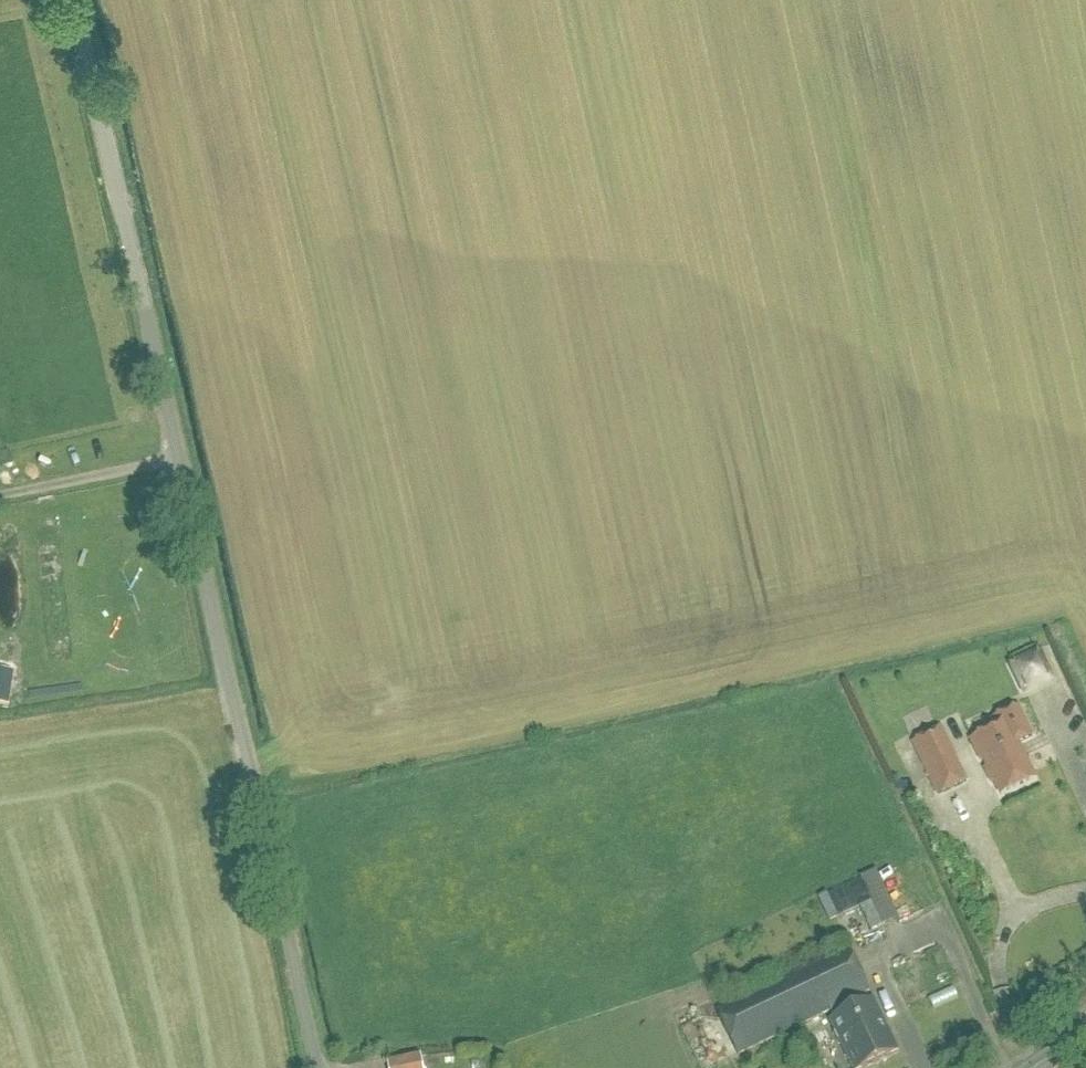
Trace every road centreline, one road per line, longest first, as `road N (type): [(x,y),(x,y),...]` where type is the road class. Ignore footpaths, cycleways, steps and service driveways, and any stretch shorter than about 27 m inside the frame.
road 1 (unclassified): [(314,1067),(74,0)]
road 2 (track): [(177,460),(0,495)]

